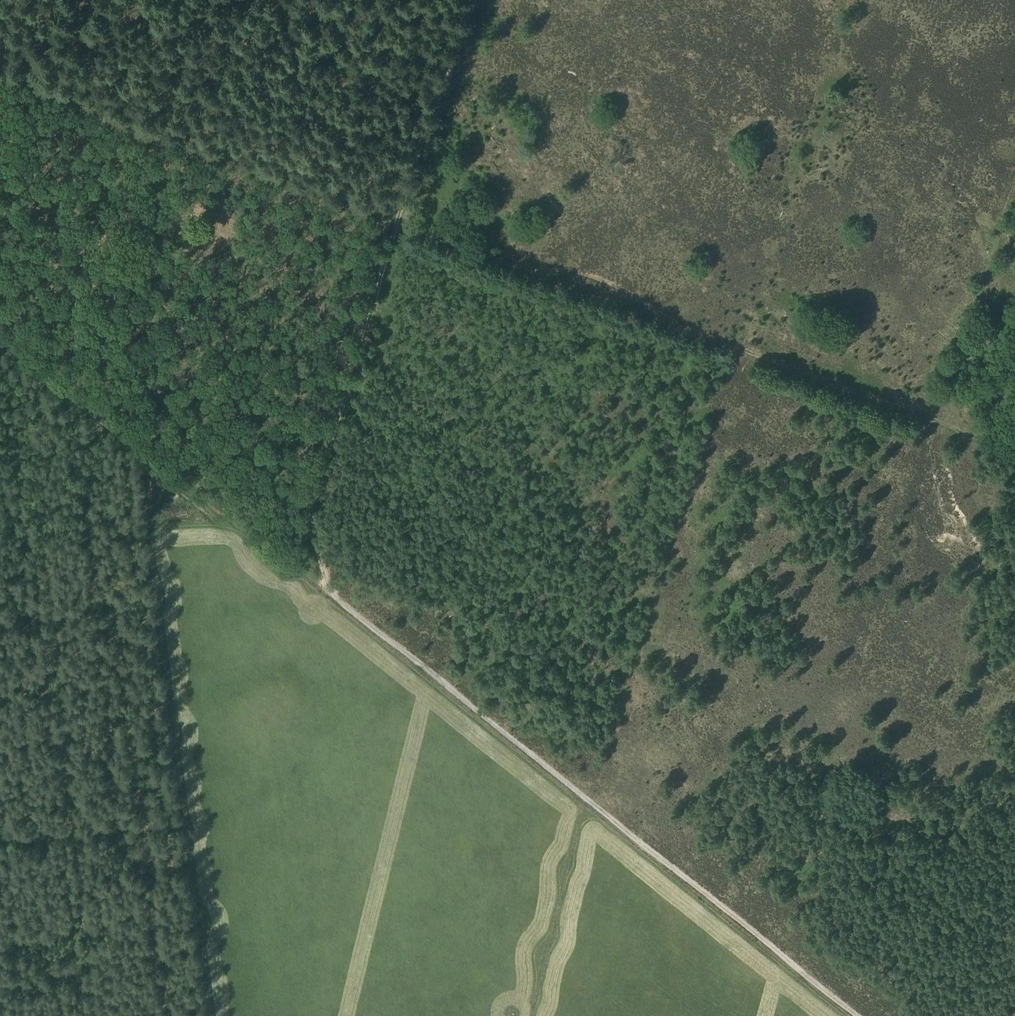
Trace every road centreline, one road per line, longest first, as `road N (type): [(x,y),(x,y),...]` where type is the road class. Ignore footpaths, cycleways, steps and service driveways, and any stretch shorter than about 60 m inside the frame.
road 1 (track): [(858,1015),(303,573)]
road 2 (track): [(394,231),(517,268),(600,279),(685,327),(1014,453)]
road 3 (track): [(331,593),(310,510),(472,0)]

